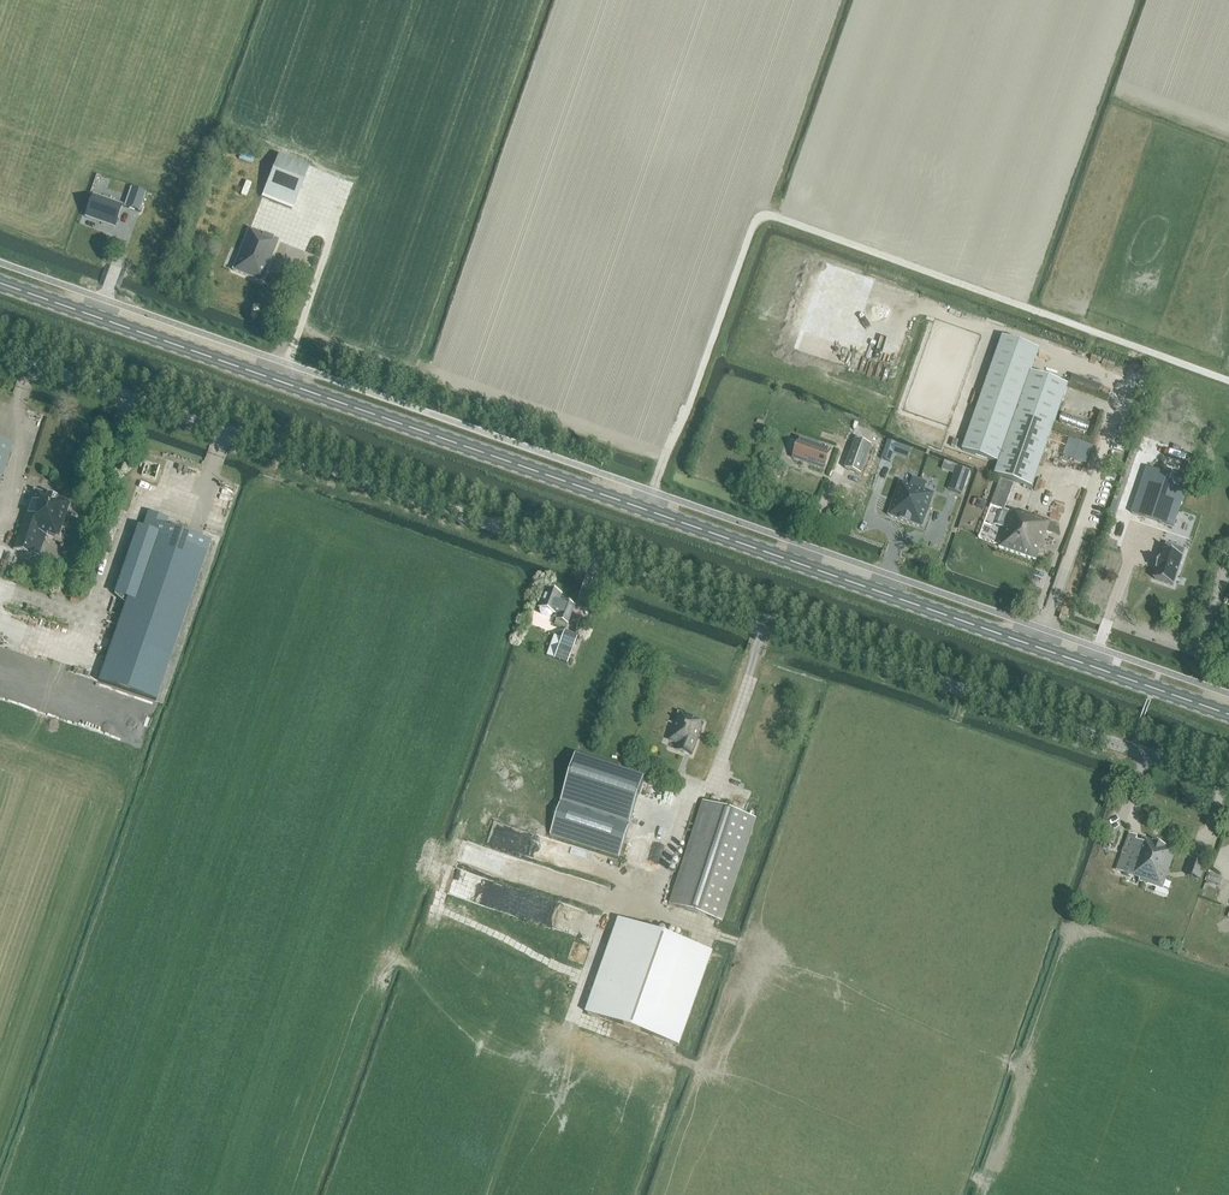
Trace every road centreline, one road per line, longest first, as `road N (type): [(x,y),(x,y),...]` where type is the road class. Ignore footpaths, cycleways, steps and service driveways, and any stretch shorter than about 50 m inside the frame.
road 1 (unclassified): [(1228,783),(0,350)]
road 2 (primary): [(1228,714),(0,282)]

